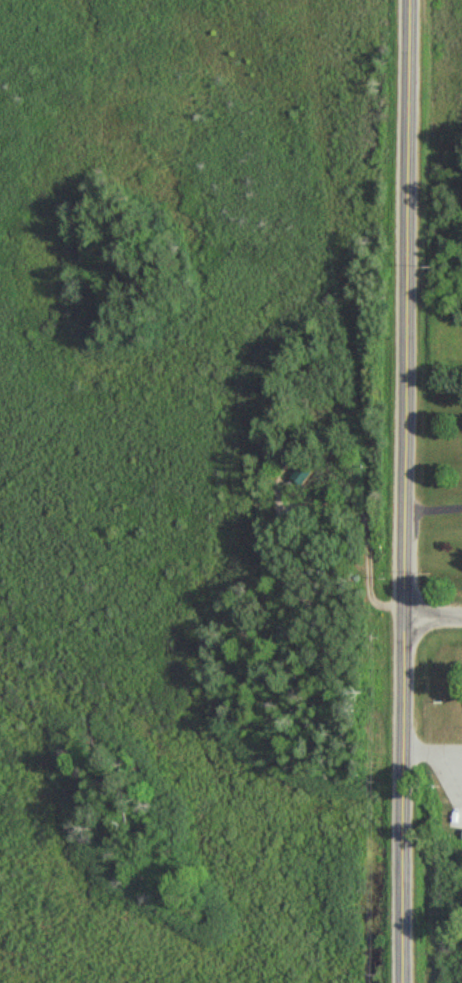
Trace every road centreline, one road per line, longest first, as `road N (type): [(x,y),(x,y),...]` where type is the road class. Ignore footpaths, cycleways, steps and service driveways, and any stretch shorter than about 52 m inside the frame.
road 1 (tertiary): [(404,982),(410,0)]

